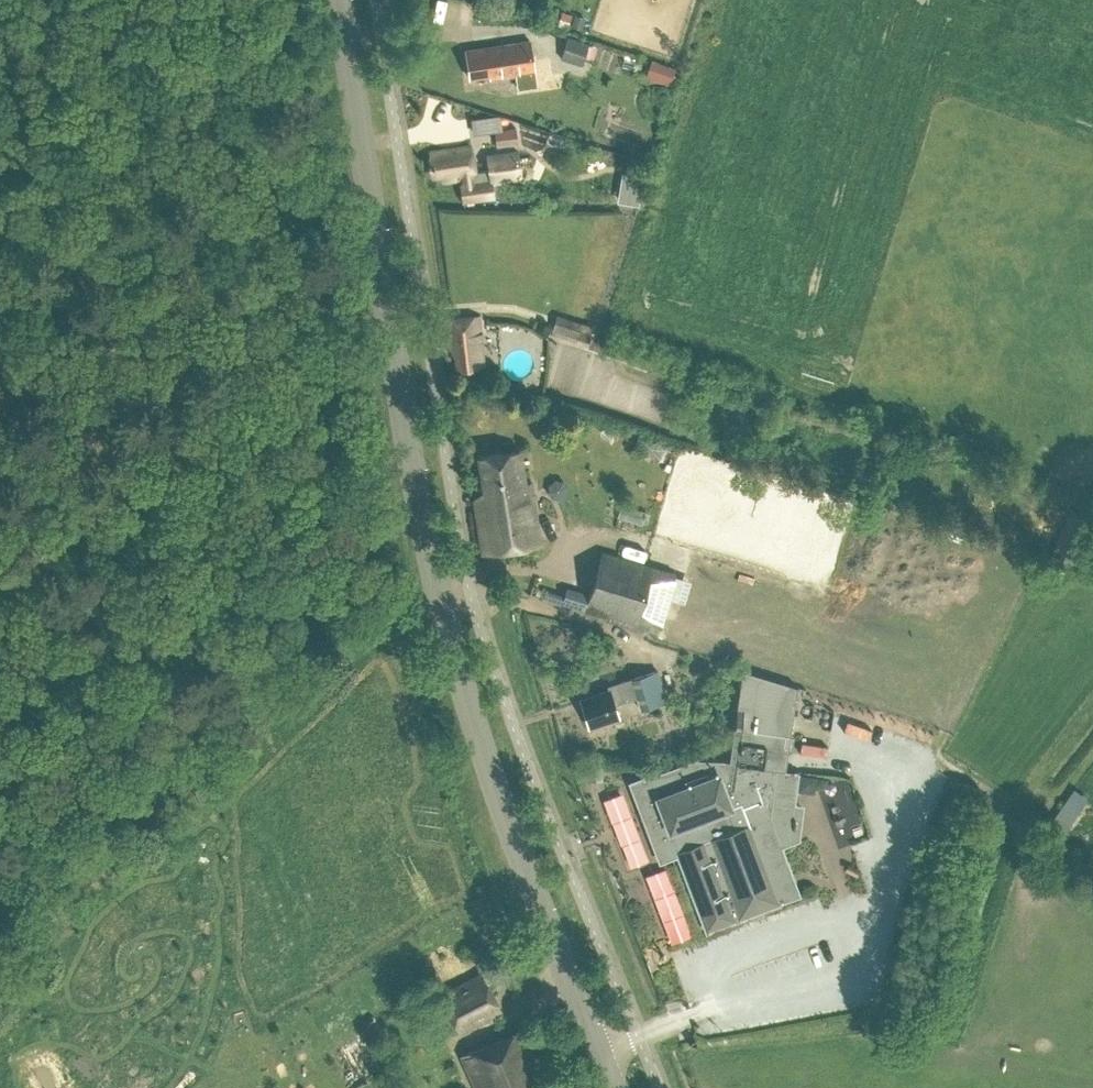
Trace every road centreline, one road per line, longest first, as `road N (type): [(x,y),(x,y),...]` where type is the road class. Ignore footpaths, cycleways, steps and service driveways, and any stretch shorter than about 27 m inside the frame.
road 1 (tertiary): [(611,1087),(475,727),(434,584),(339,0)]
road 2 (track): [(0,264),(246,0)]

